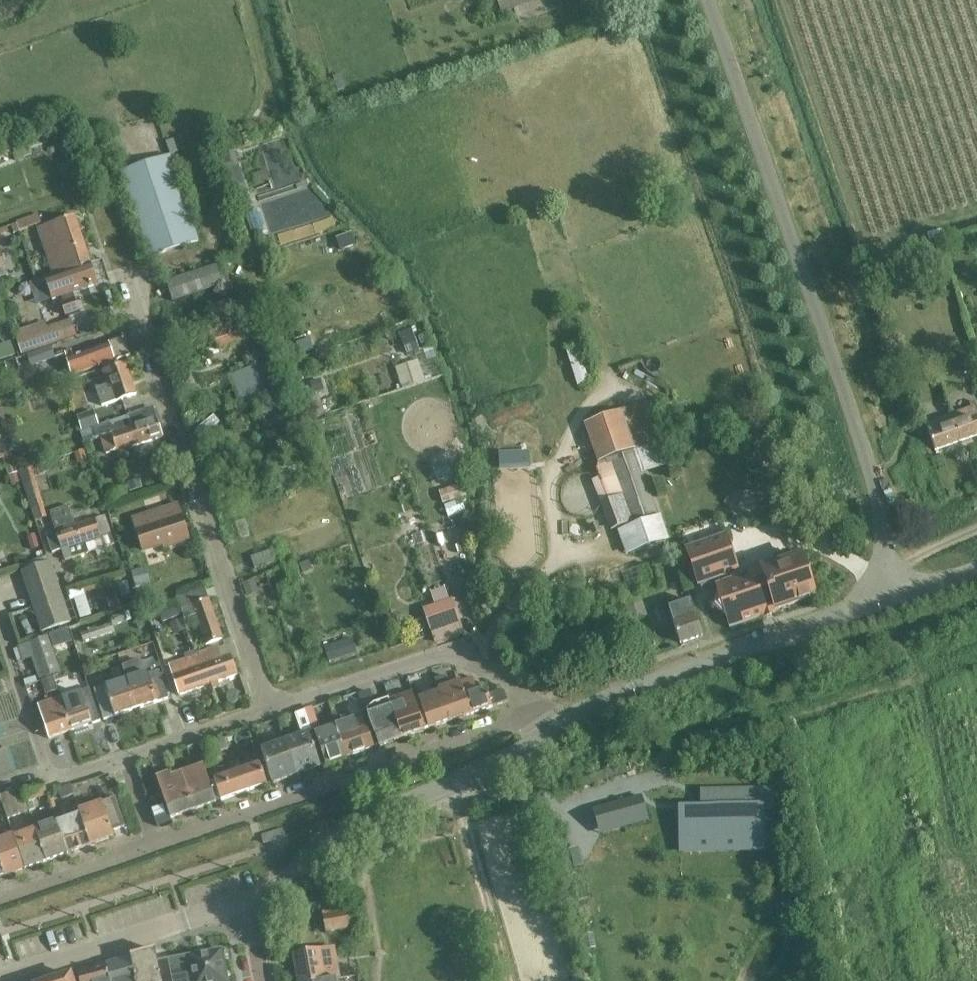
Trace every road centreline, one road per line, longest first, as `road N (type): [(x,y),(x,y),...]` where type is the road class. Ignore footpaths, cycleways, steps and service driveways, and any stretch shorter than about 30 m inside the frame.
road 1 (unclassified): [(871,598),(884,533),(876,489),(708,0)]
road 2 (residential): [(269,712),(132,285)]
road 3 (residential): [(154,845),(512,722),(556,728)]
road 4 (residential): [(244,904),(284,884),(346,826),(468,777),(556,728)]
road 5 (residential): [(556,728),(508,681),(455,658),(269,712)]
road 6 (residential): [(556,728),(618,693),(845,613)]
road 7 (residential): [(11,977),(244,904)]
road 8 (residential): [(124,759),(66,776),(48,768),(0,628)]
road 9 (residential): [(0,899),(154,845)]
road 10 (residential): [(269,712),(124,759)]

